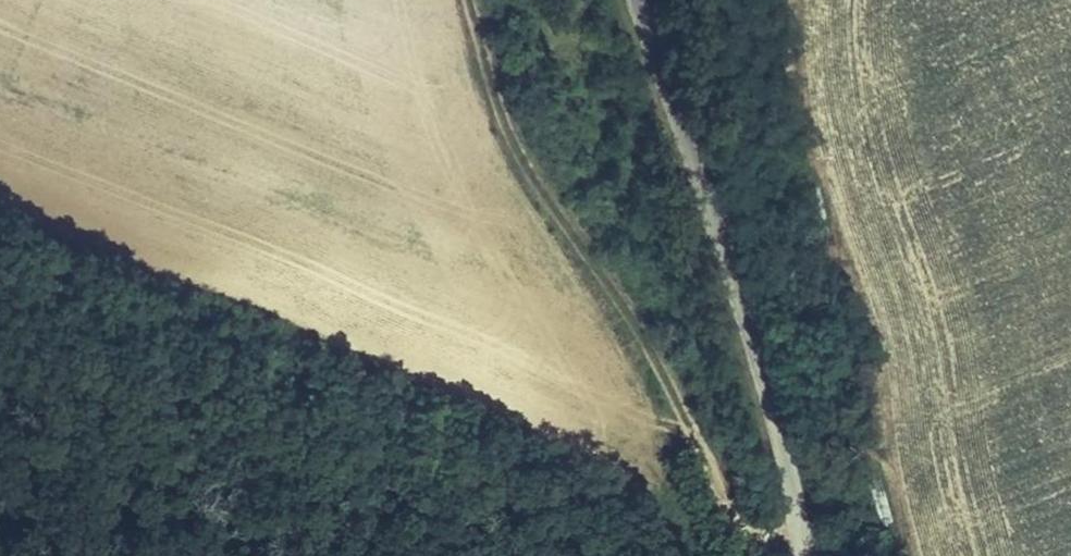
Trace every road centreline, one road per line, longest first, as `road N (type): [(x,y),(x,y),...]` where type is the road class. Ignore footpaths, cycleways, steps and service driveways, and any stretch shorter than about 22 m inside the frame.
road 1 (unclassified): [(804,555),(754,337),(634,0)]

